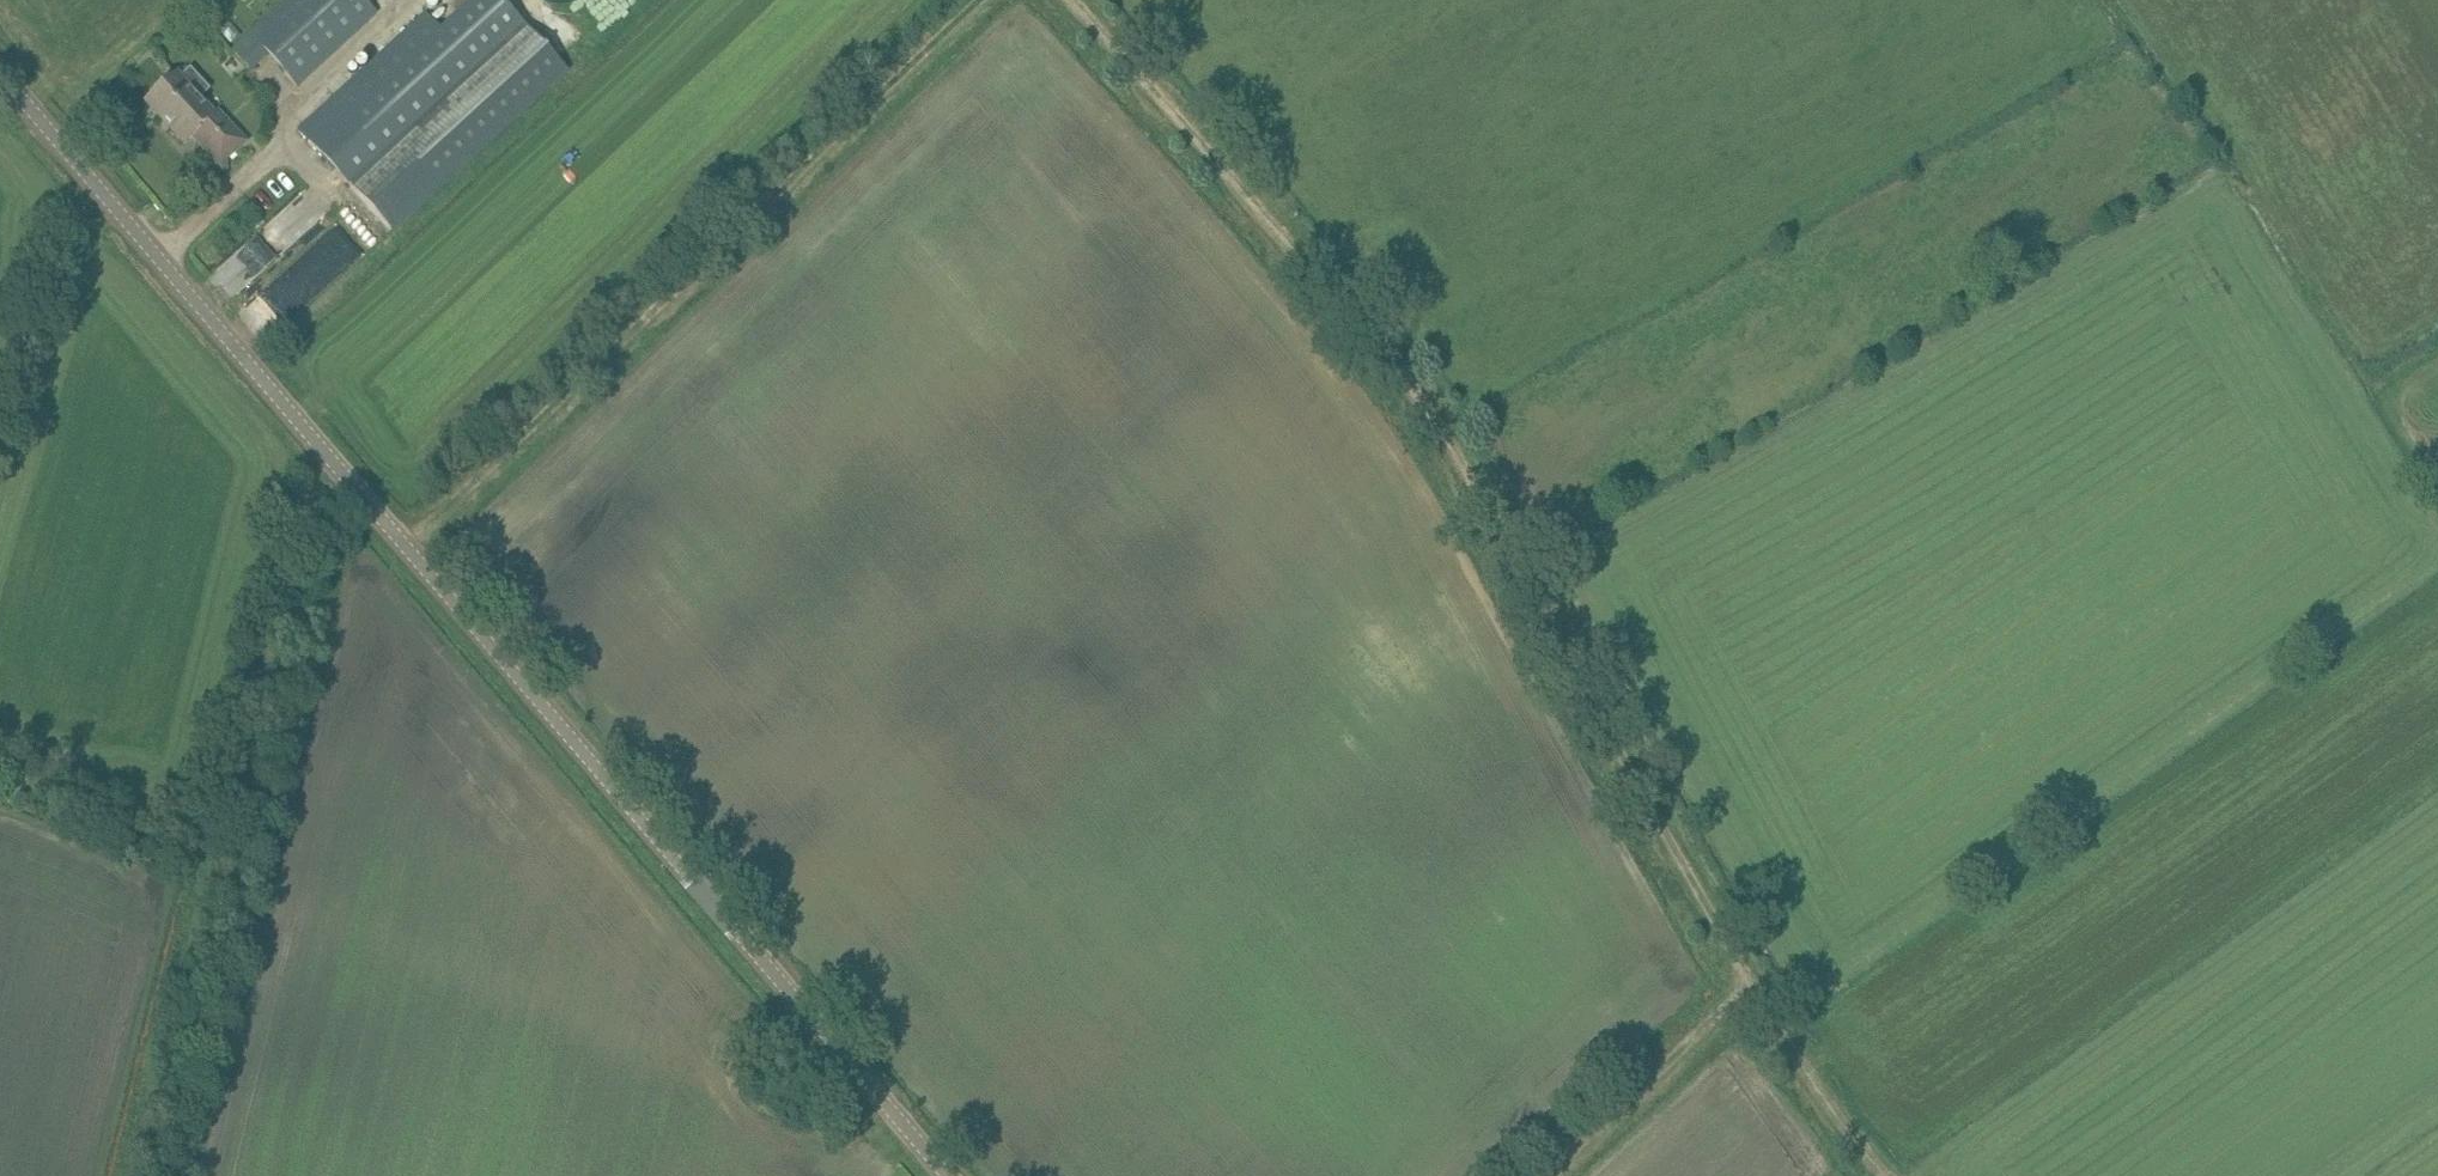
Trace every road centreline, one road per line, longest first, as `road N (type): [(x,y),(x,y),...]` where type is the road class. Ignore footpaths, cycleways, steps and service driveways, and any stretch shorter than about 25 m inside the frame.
road 1 (unclassified): [(950,1175),(0,77)]
road 2 (track): [(1076,0),(1430,408),(1749,992)]
road 3 (track): [(982,0),(403,546)]
road 4 (track): [(310,441),(199,850)]
road 5 (track): [(199,850),(120,1175)]
road 6 (track): [(1749,992),(1544,1175)]
road 7 (track): [(1749,992),(1875,1175)]
road 8 (track): [(0,768),(199,850)]

